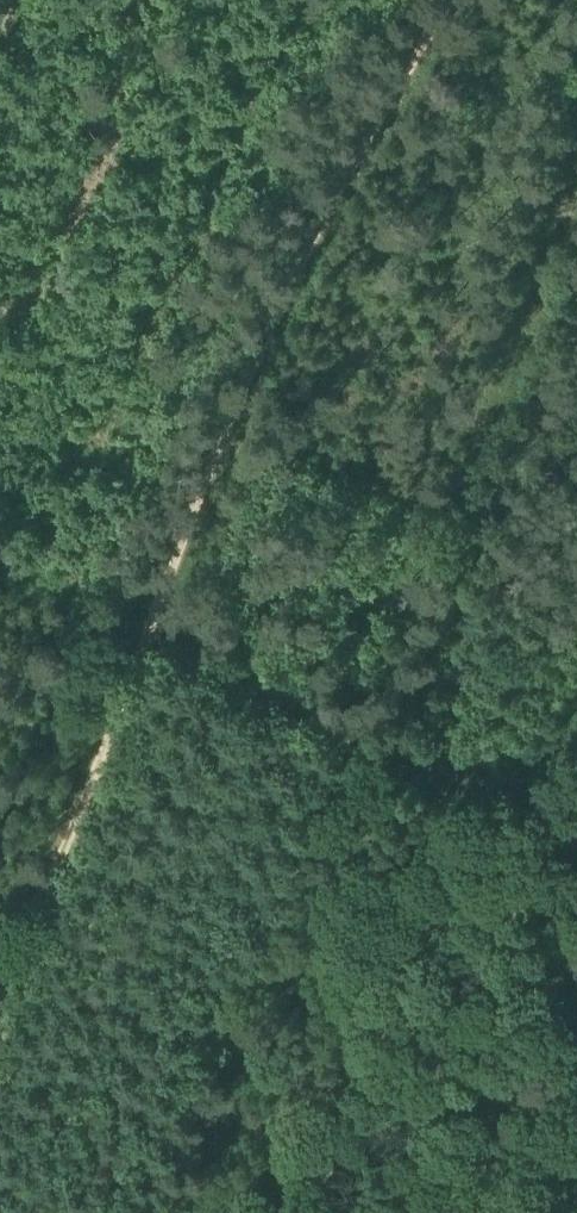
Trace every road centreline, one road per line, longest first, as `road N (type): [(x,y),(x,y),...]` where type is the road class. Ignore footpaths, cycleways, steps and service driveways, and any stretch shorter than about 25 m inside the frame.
road 1 (track): [(439,0),(242,370),(145,612)]
road 2 (track): [(145,612),(0,959)]

